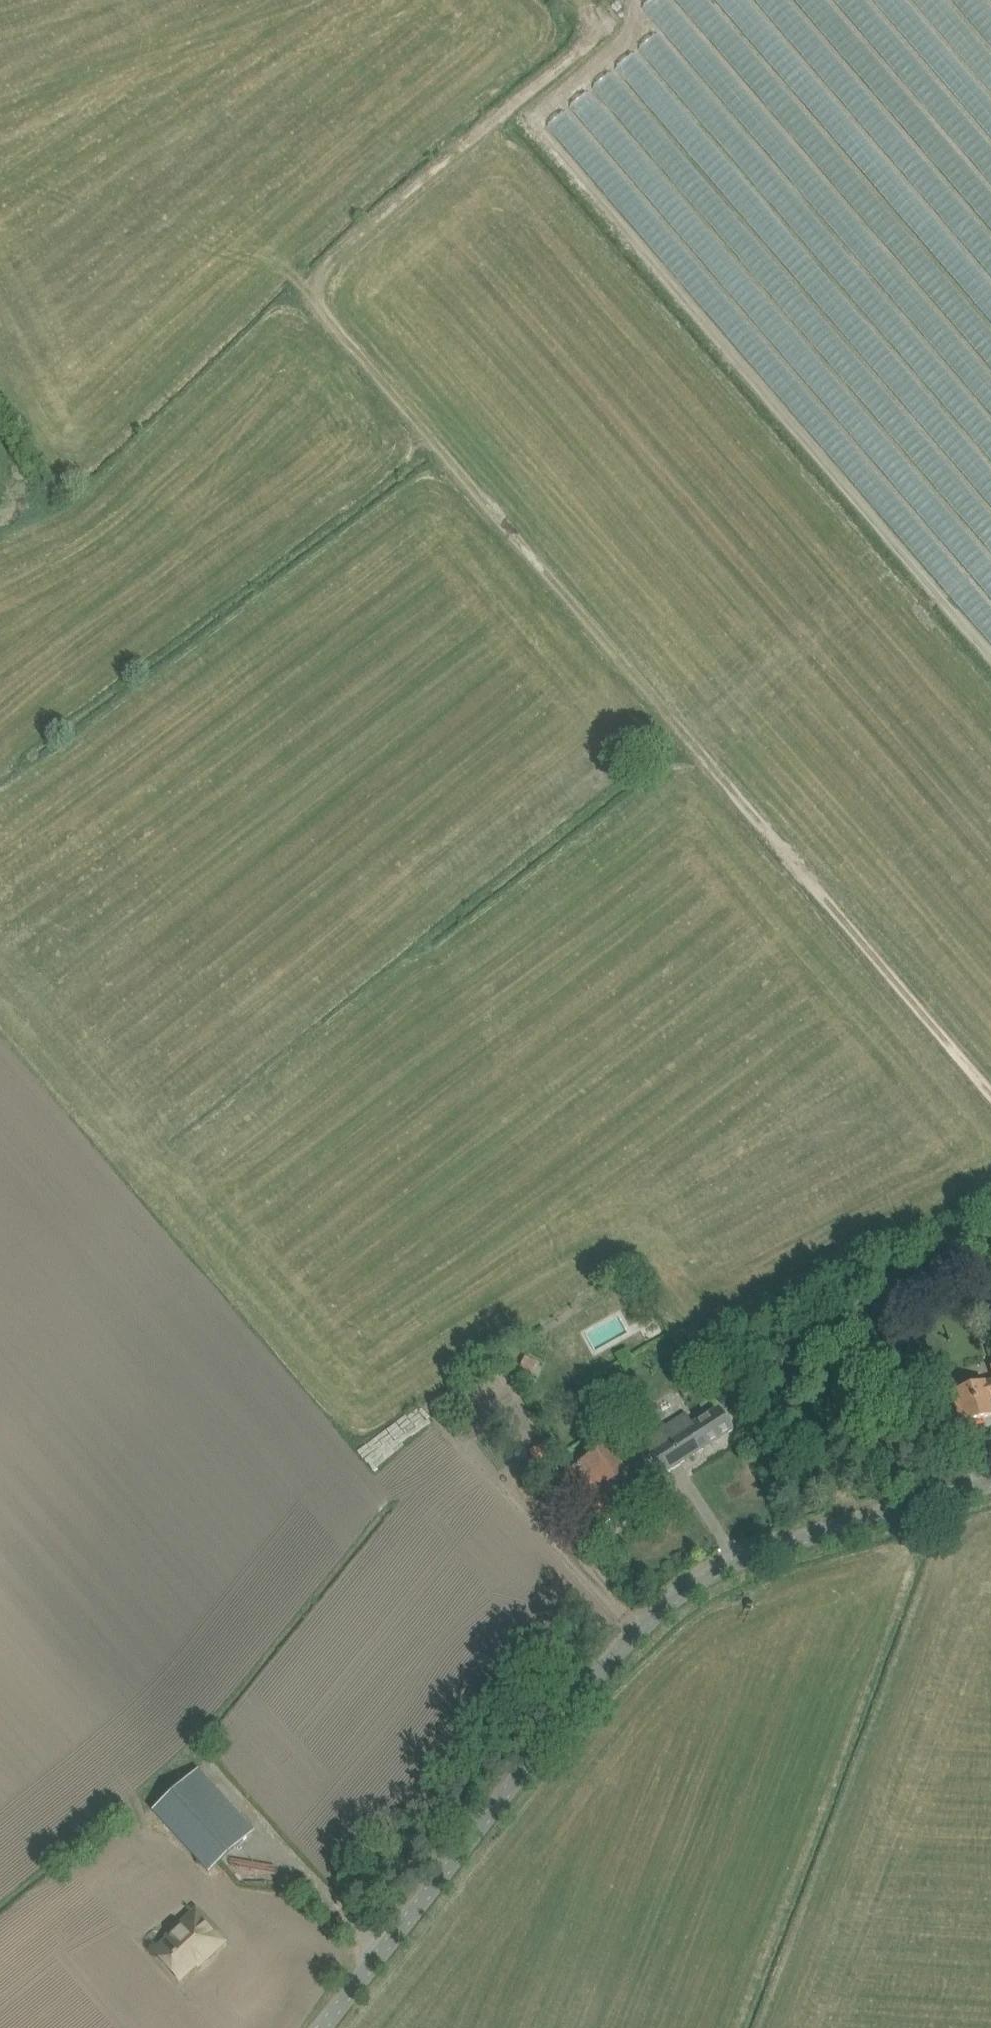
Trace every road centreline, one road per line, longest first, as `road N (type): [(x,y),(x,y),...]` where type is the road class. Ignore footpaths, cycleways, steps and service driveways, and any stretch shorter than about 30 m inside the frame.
road 1 (tertiary): [(322,2027),(599,1676),(672,1601),(761,1552),(990,1483)]

